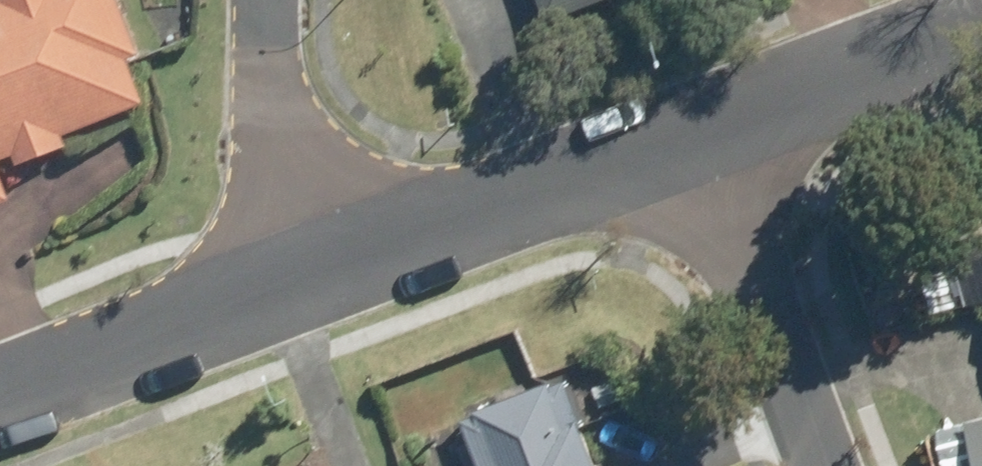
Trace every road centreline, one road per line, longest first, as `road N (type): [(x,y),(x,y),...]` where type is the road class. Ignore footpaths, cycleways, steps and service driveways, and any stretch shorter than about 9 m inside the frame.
road 1 (residential): [(709,138),(271,292)]
road 2 (residential): [(828,465),(709,138)]
road 3 (residential): [(269,0),(271,292)]
road 4 (residential): [(271,292),(0,396)]
road 5 (residential): [(981,40),(709,138)]

